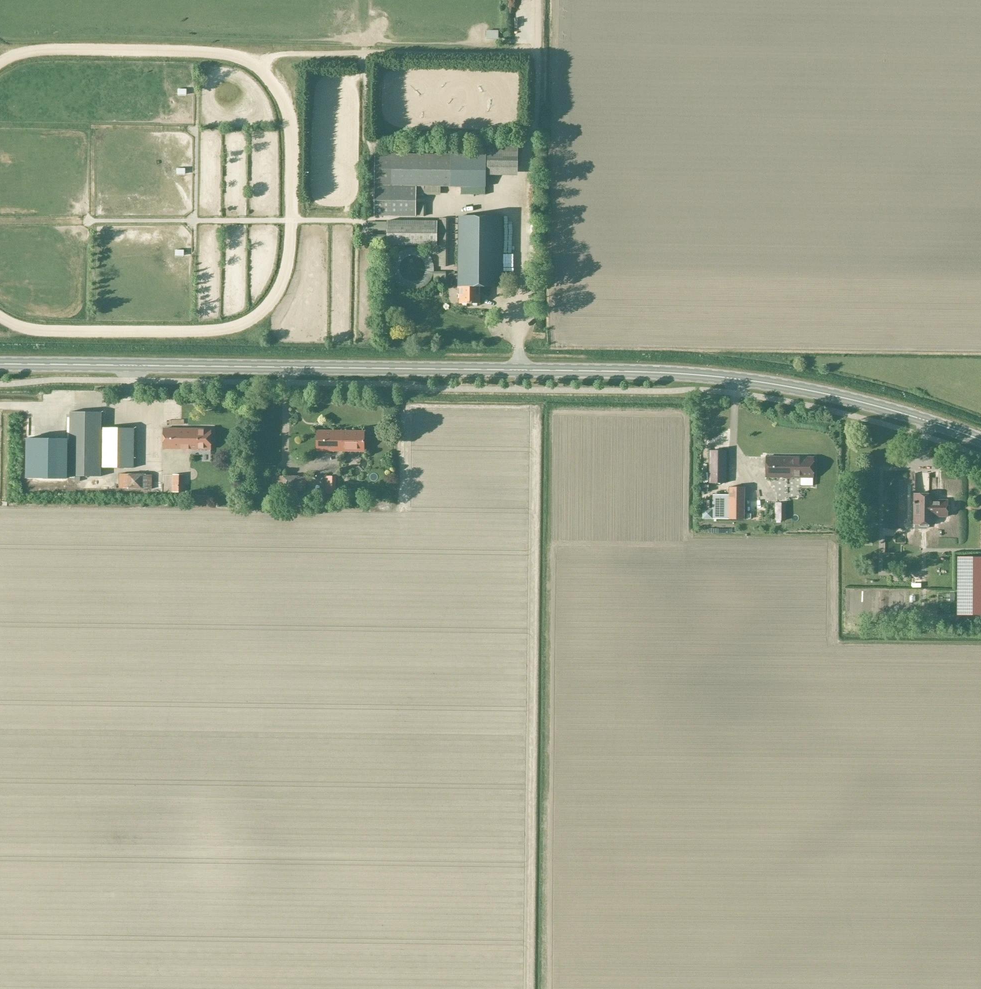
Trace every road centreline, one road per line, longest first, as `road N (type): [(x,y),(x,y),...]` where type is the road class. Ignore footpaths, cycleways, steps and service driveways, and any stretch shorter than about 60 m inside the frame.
road 1 (secondary): [(980,441),(828,395),(690,375),(0,365)]

